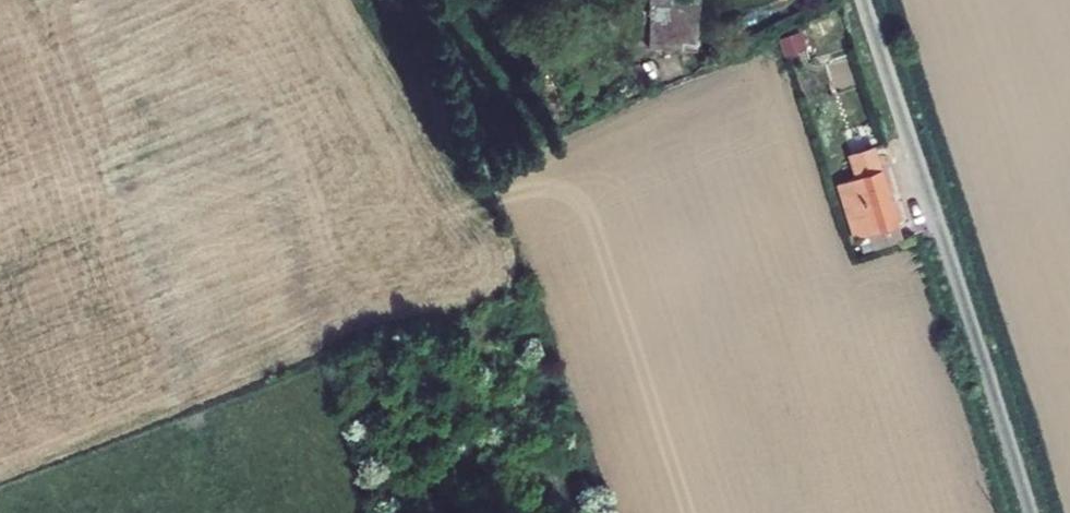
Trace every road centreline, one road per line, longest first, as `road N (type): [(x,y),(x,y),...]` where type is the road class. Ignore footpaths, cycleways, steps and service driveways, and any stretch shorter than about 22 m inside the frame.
road 1 (unclassified): [(1032,512),(865,0)]

